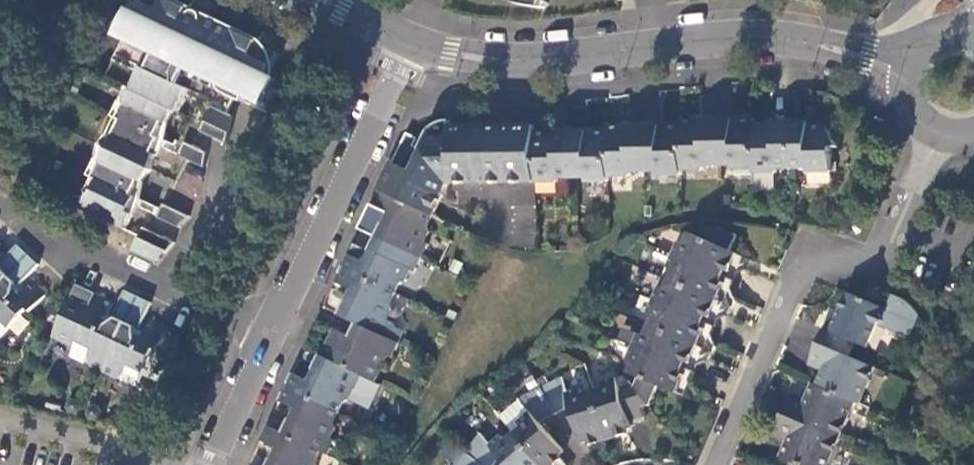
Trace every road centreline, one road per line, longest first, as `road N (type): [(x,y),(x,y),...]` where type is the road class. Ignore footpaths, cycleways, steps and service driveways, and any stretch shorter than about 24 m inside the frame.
road 1 (residential): [(717,464),(801,272),(814,257),(874,261),(888,250),(939,135)]
road 2 (tertiary): [(413,42),(271,335)]
road 3 (tertiary): [(522,60),(708,40),(802,41)]
road 4 (residential): [(175,290),(0,206)]
road 5 (residential): [(175,290),(230,202),(244,139)]
road 6 (tertiary): [(271,335),(212,464)]

